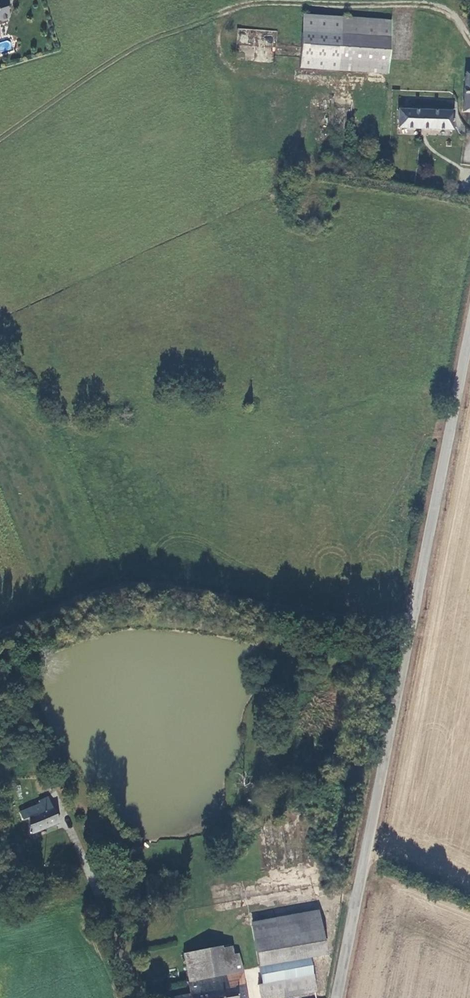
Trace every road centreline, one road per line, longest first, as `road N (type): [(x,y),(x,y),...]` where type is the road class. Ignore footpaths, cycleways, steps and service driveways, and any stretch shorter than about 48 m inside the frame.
road 1 (unclassified): [(340,997),(469,325)]
road 2 (track): [(409,628),(154,586),(95,596),(0,634)]
road 3 (track): [(137,997),(83,856)]

